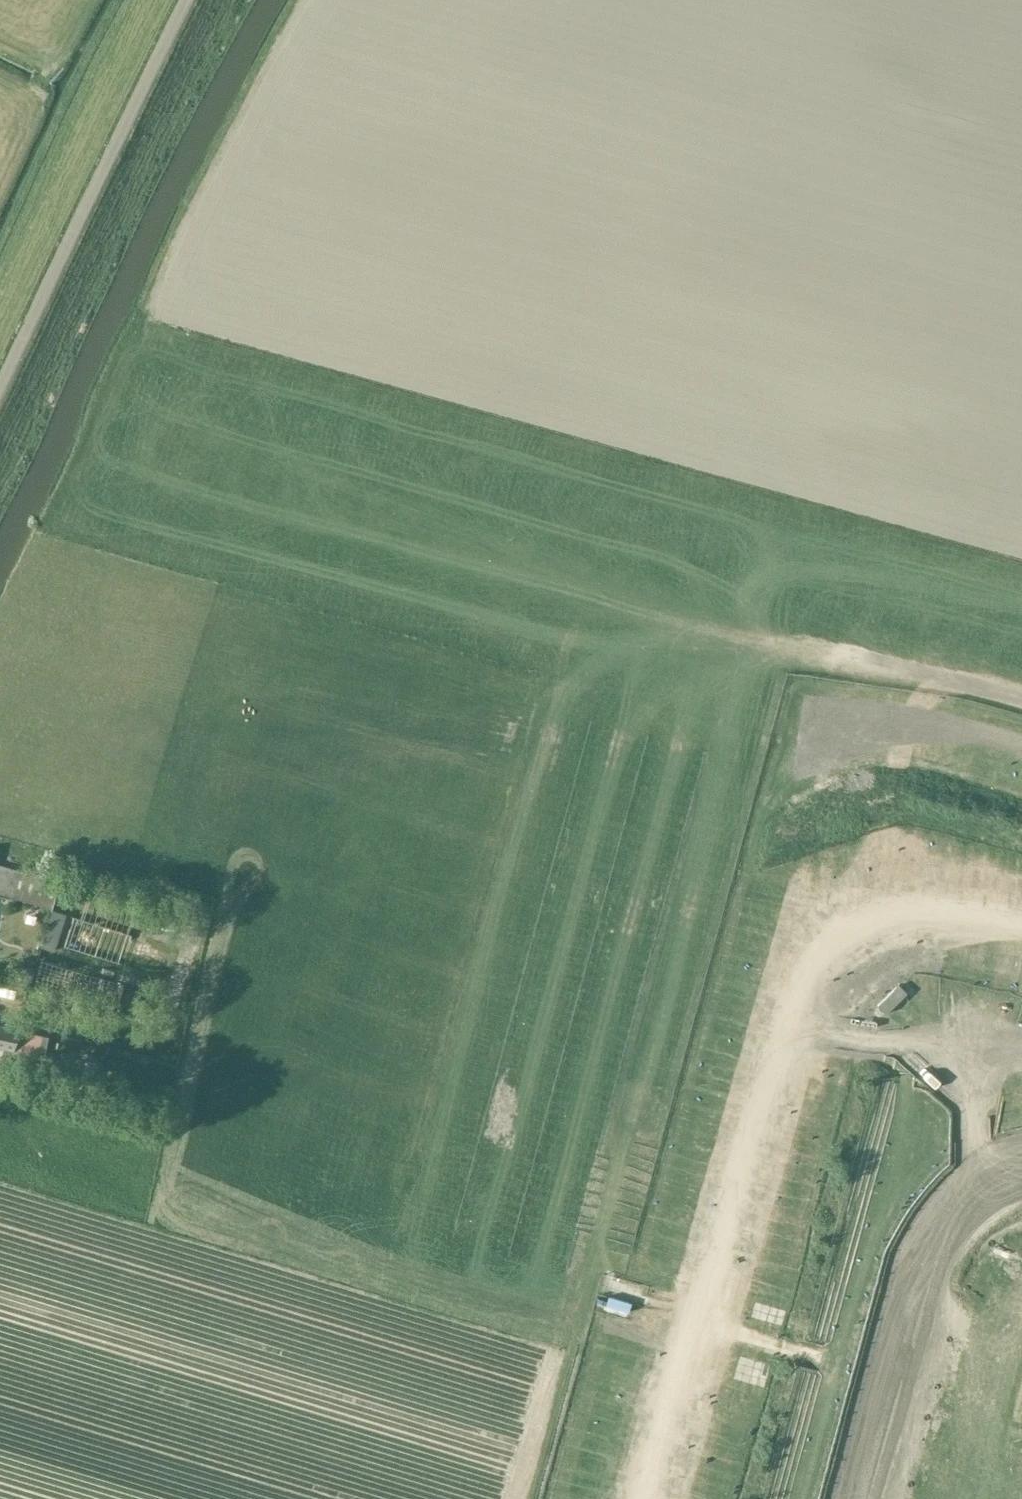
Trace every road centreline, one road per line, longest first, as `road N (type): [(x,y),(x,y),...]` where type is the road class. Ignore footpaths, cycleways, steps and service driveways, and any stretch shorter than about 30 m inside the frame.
road 1 (track): [(861,1498),(949,1193),(969,1091),(883,1035),(822,1075),(796,1050),(906,727),(946,684)]
road 2 (unclassified): [(0,390),(187,0)]
road 3 (track): [(834,672),(1021,700)]

